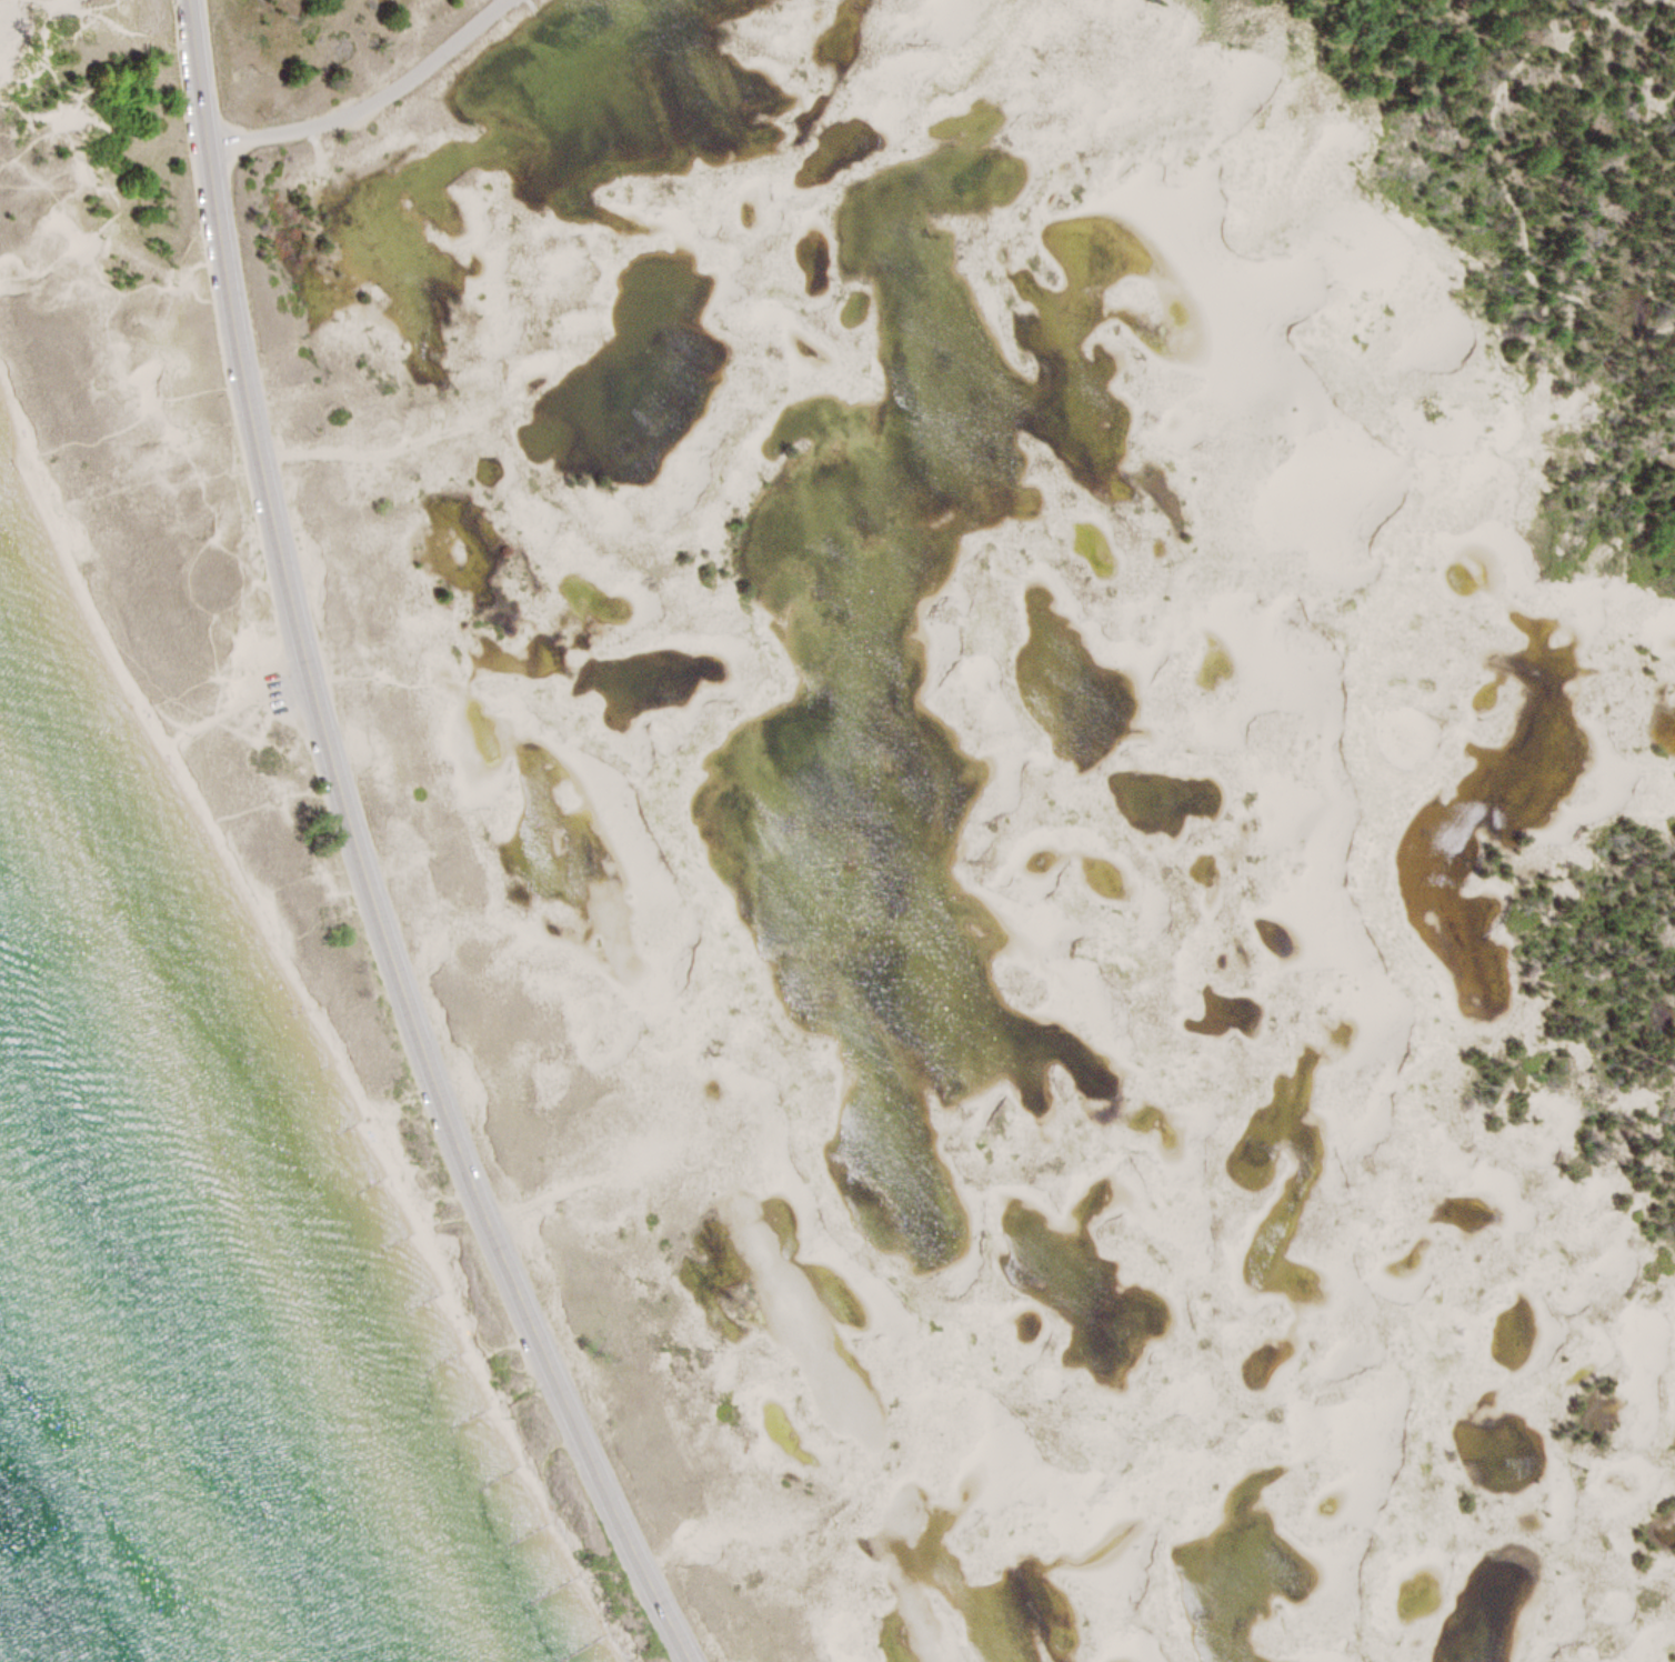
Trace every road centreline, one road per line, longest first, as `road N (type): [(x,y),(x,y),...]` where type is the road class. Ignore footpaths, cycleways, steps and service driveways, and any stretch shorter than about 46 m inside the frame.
road 1 (secondary): [(686,1661),(648,1592),(471,1185),(354,827),(290,591),(189,0)]

